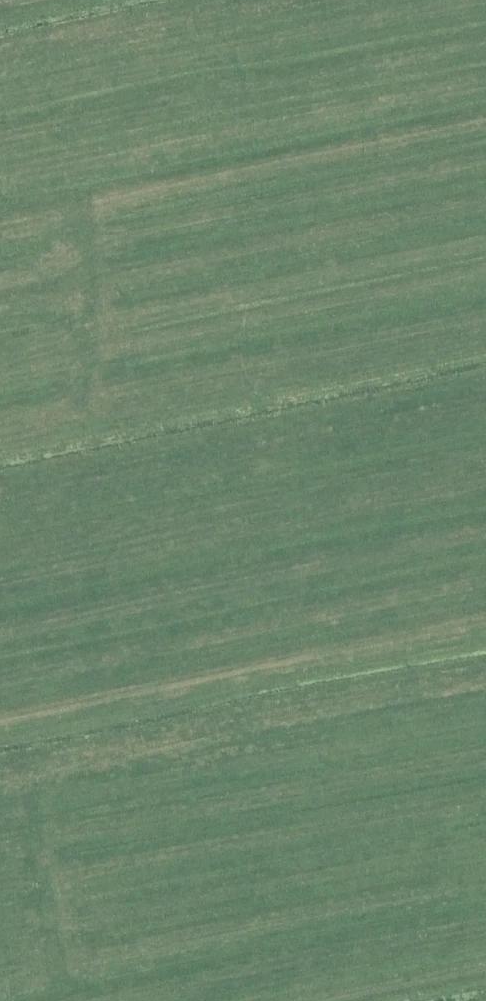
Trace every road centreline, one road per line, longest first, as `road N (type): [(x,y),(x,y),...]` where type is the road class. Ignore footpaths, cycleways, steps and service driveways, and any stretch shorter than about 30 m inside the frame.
road 1 (track): [(326,1000),(485,969)]

